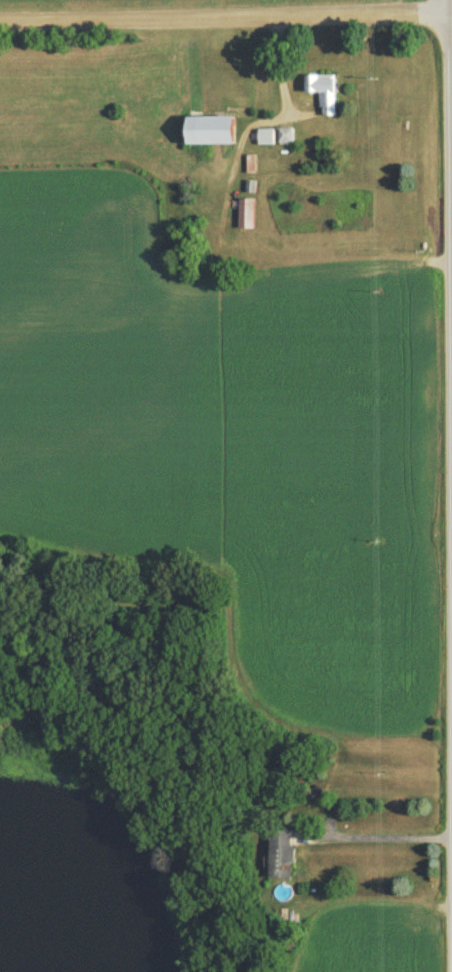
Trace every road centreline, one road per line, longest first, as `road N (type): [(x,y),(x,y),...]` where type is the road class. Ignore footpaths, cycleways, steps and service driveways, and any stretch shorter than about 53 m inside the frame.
road 1 (residential): [(0,23),(451,19)]

